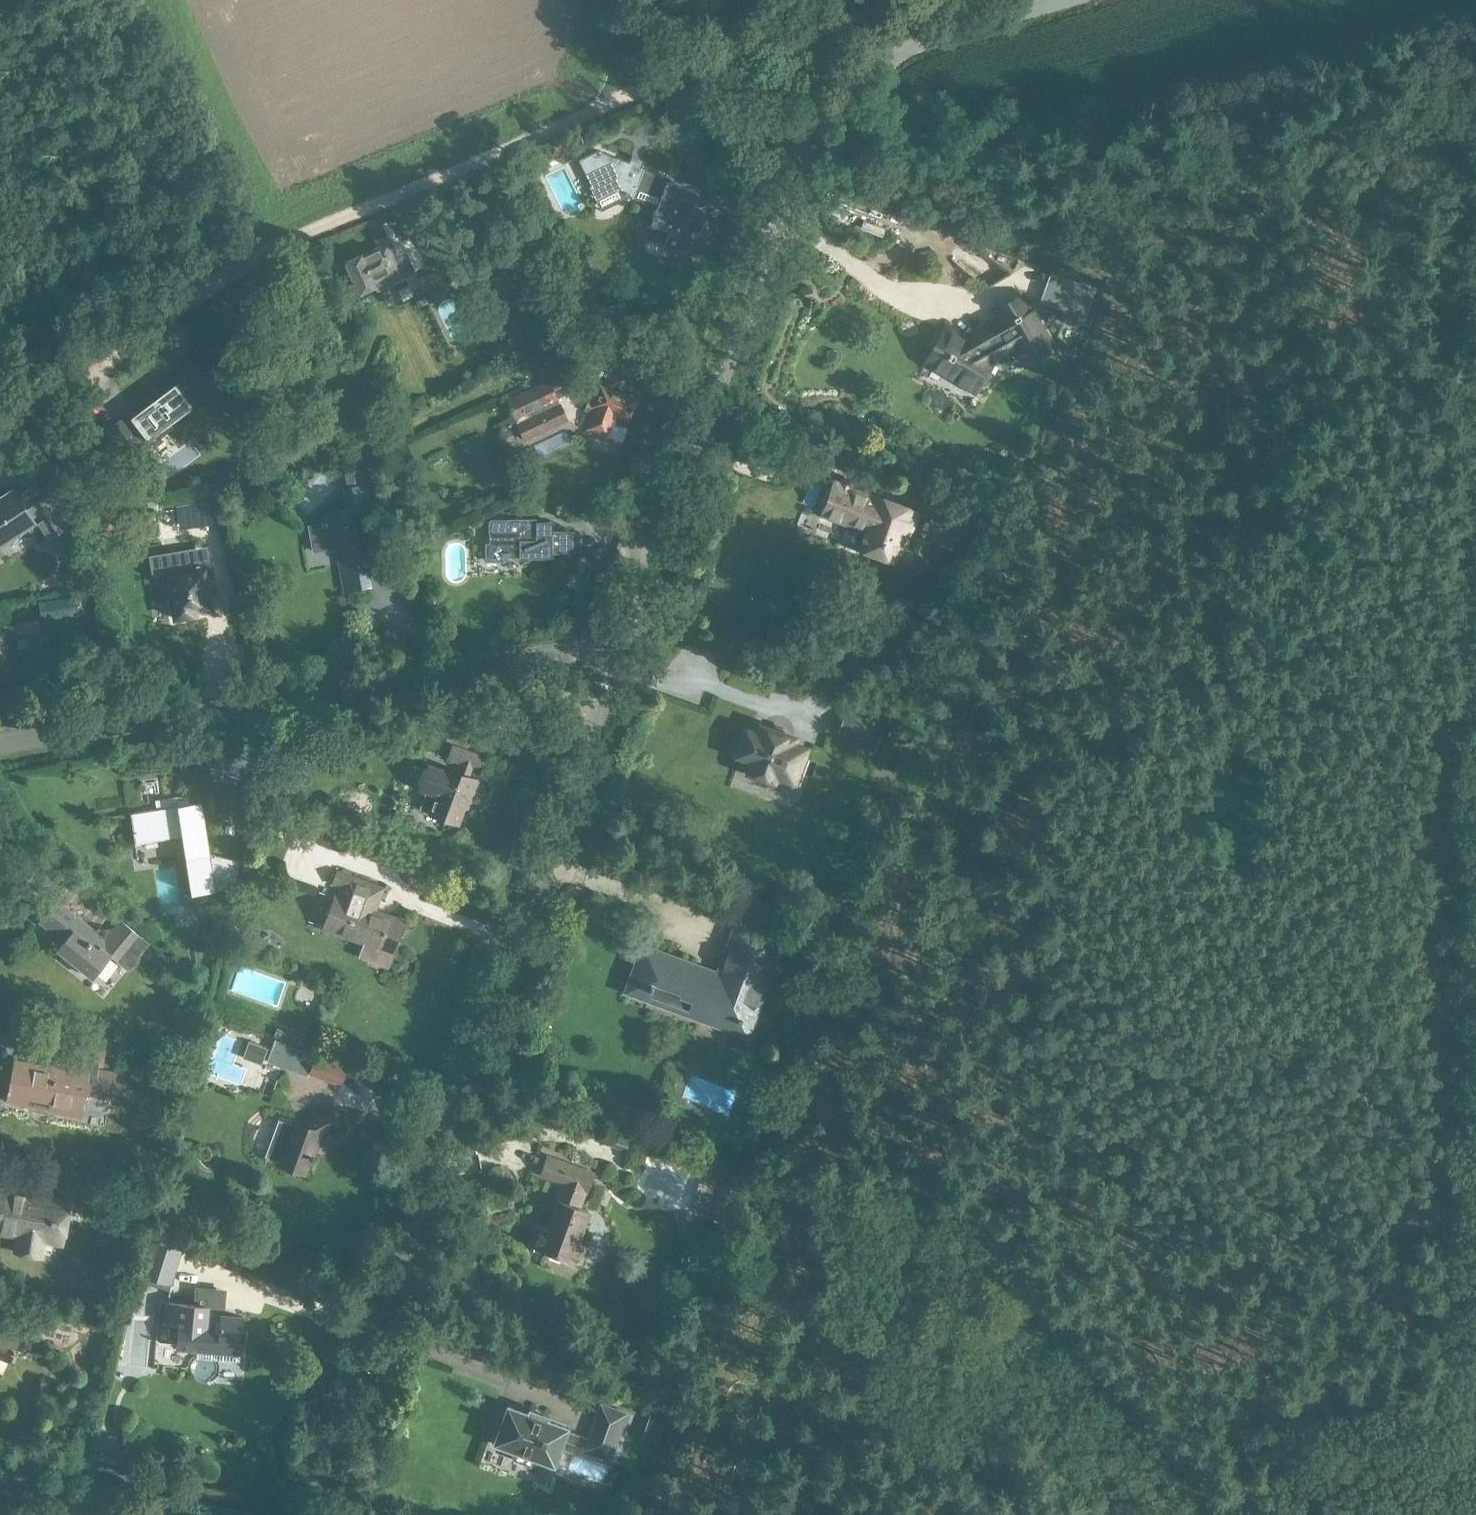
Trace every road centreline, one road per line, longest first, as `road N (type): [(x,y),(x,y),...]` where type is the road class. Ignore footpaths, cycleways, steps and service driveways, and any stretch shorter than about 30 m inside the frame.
road 1 (track): [(929,1185),(923,916),(961,853),(1211,579),(1412,198),(1475,134)]
road 2 (track): [(874,46),(843,42),(733,61),(590,116),(281,252),(0,425)]
road 3 (residential): [(307,1514),(565,825),(620,645)]
road 4 (residential): [(0,741),(603,641),(620,645)]
road 5 (residential): [(620,645),(804,157)]
road 6 (track): [(829,1514),(850,1476),(929,1185)]
road 7 (unclassified): [(887,56),(925,37),(1059,0)]
road 8 (track): [(695,0),(788,138)]
road 9 (residential): [(804,157),(846,91),(887,56)]

